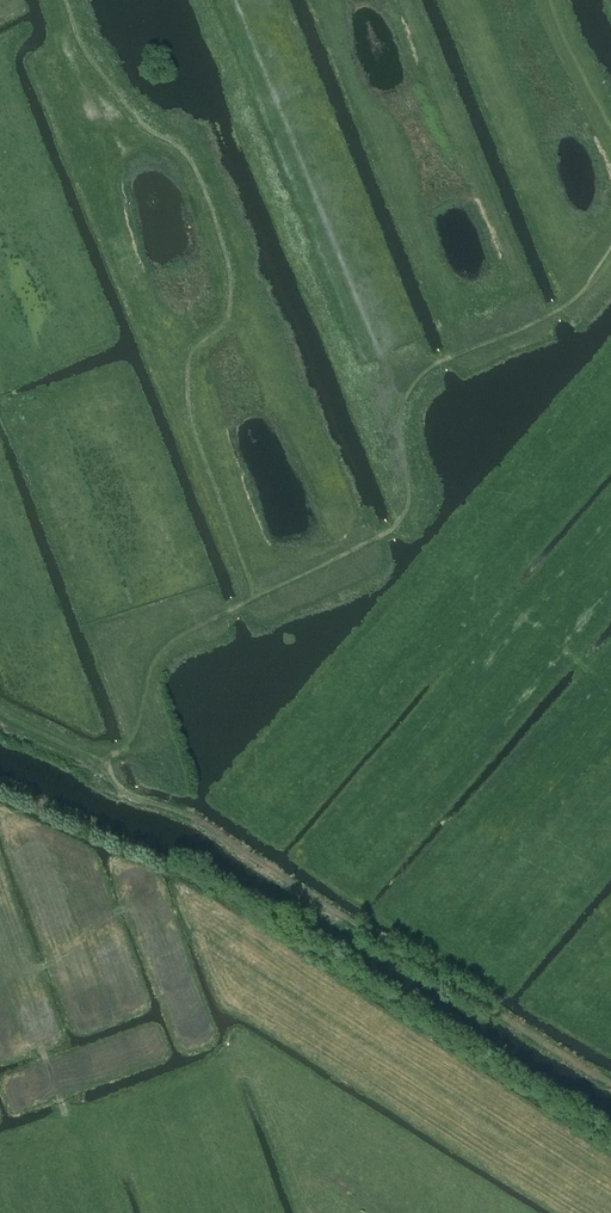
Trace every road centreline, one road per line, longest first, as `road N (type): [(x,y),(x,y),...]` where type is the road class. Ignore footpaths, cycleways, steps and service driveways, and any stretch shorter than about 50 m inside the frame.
road 1 (track): [(105,1212),(0,938)]

